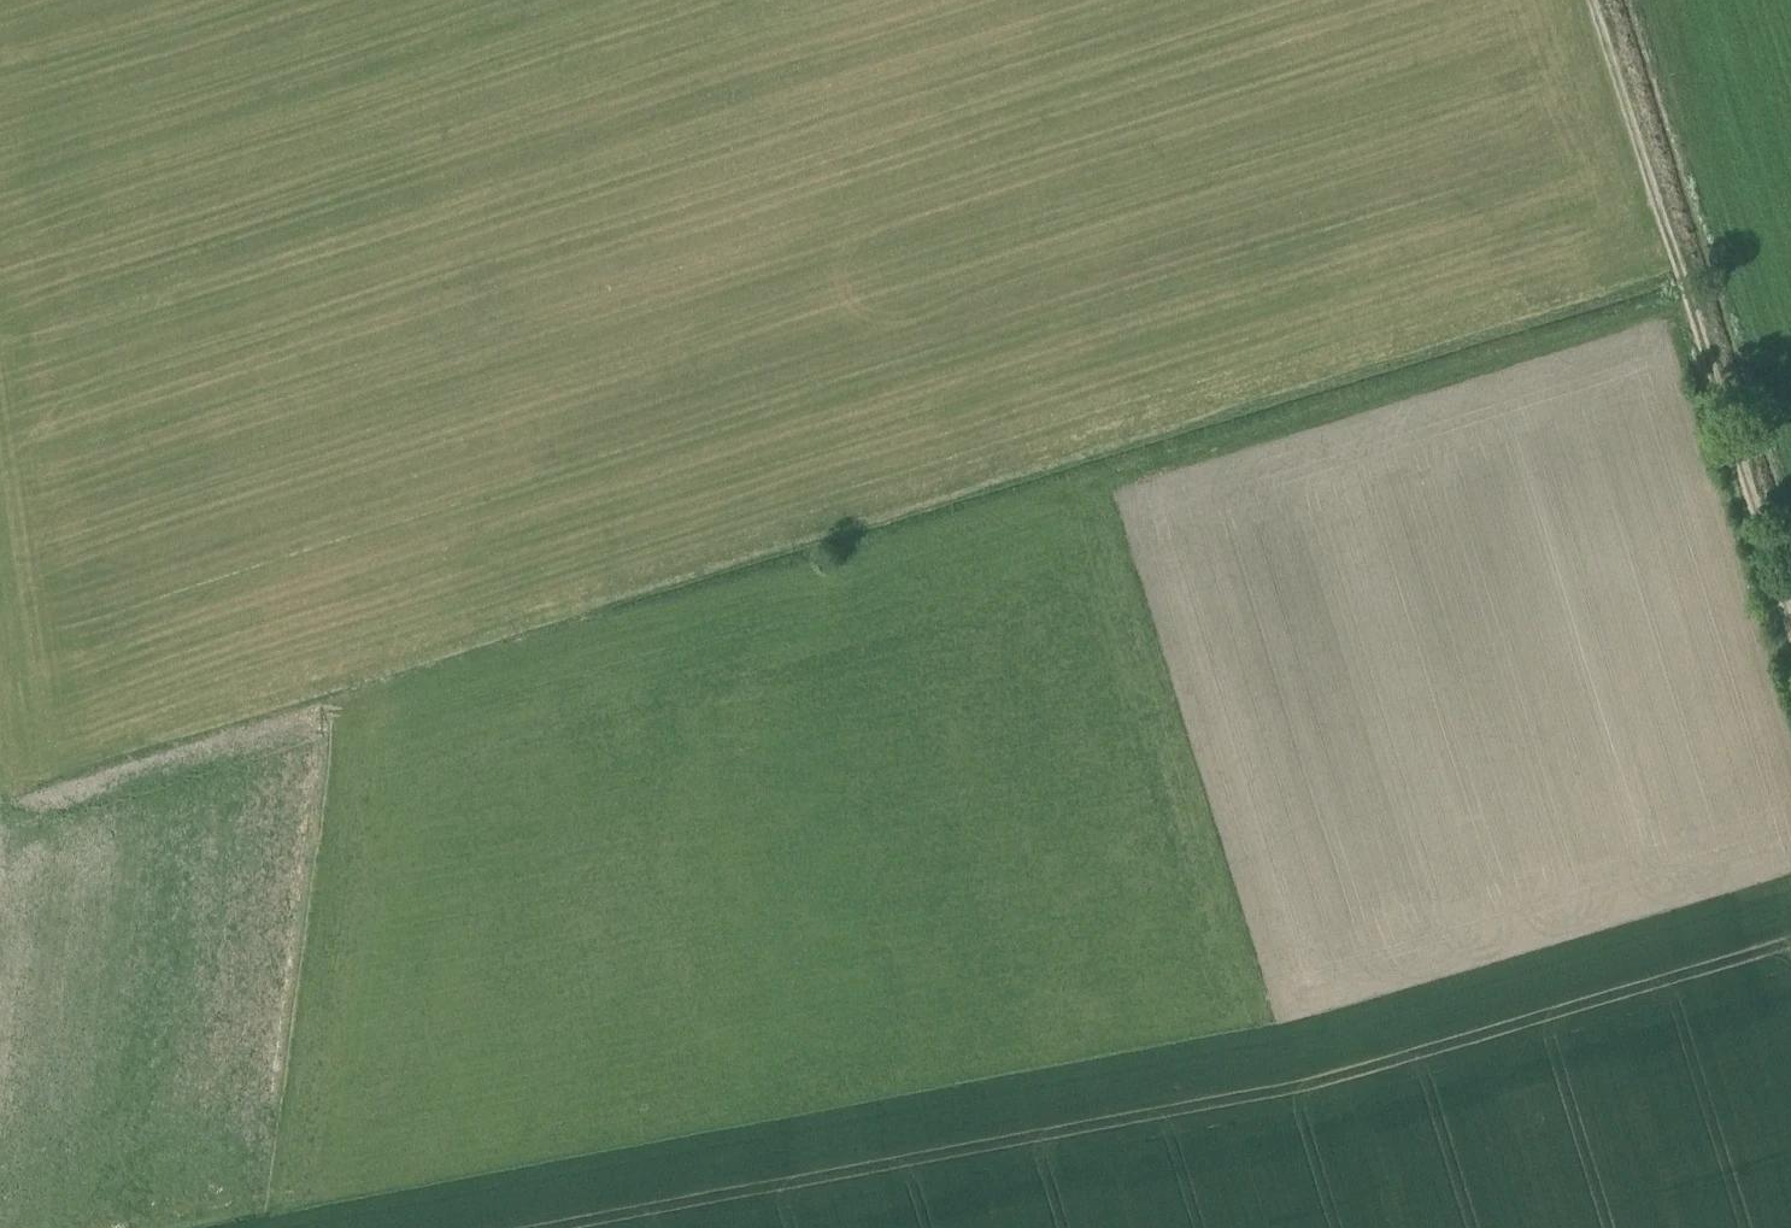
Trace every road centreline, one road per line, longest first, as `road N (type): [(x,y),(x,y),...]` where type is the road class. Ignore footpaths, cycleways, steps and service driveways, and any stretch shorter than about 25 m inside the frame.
road 1 (track): [(1790,593),(1606,0)]

